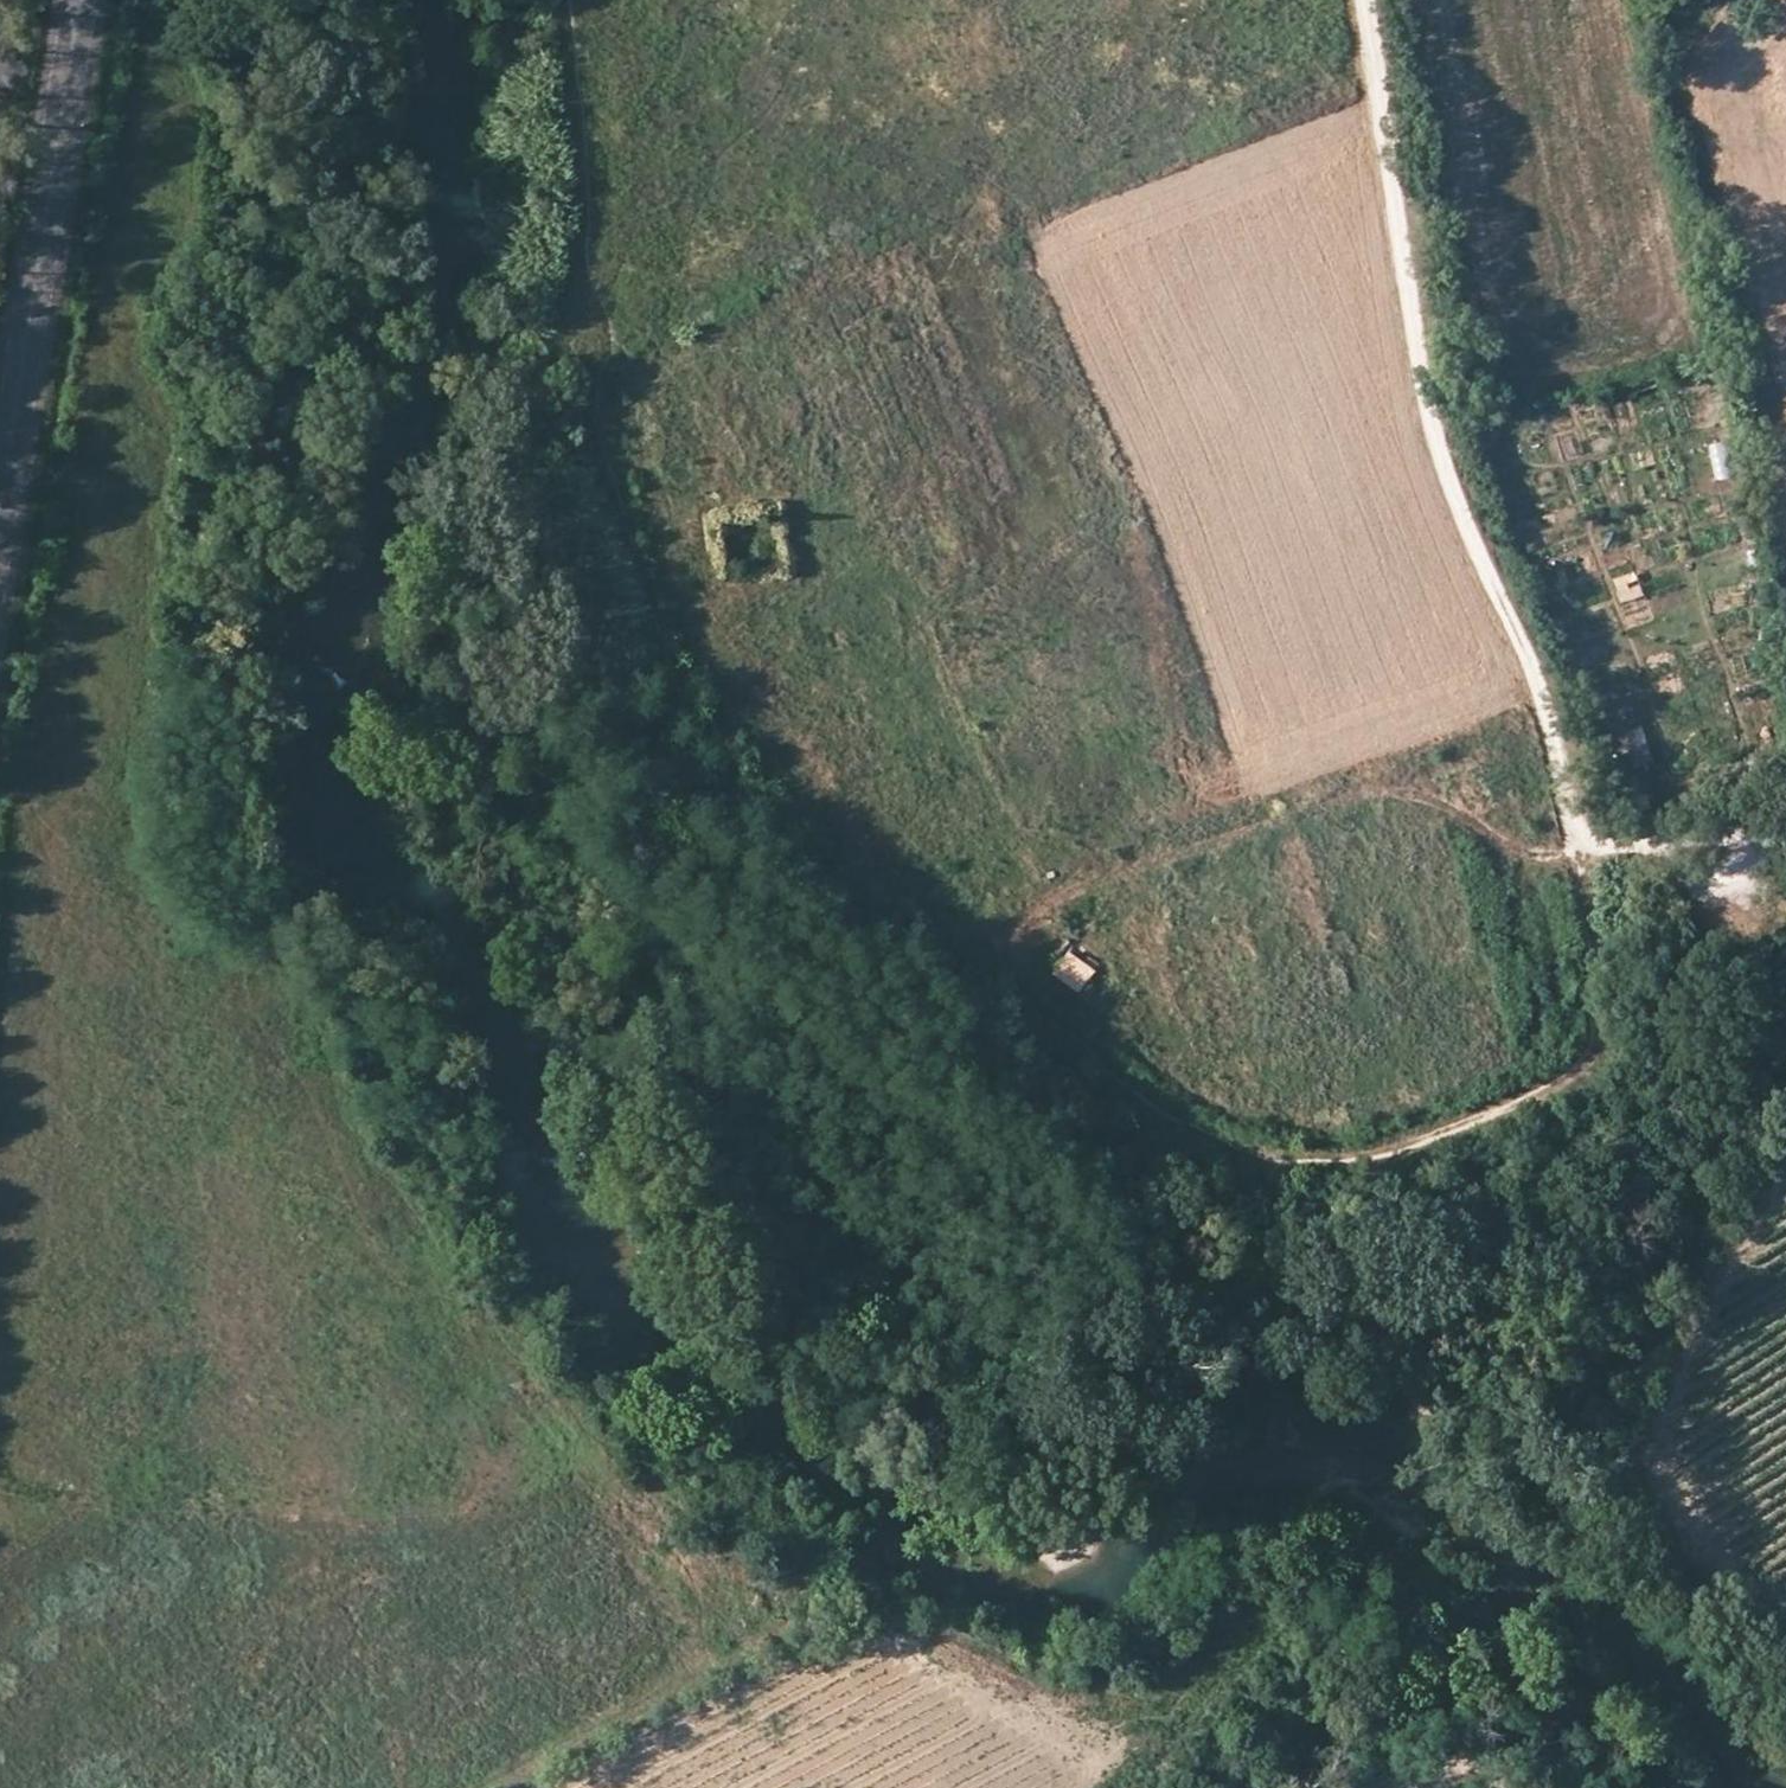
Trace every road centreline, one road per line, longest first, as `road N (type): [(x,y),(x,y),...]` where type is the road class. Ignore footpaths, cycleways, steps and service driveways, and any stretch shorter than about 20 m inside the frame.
road 1 (track): [(1581,836),(1576,862),(1607,1057),(1582,1085),(1389,1156),(1285,1165),(1200,1151),(1071,1048),(850,922),(756,817)]
road 2 (track): [(1367,0),(1426,410),(1449,500),(1547,710),(1568,817),(1601,848),(1639,852),(1746,832),(1785,812)]
road 3 (tertiary): [(0,494),(78,0)]
road 4 (track): [(1377,1787),(1451,1758),(1520,1787)]

